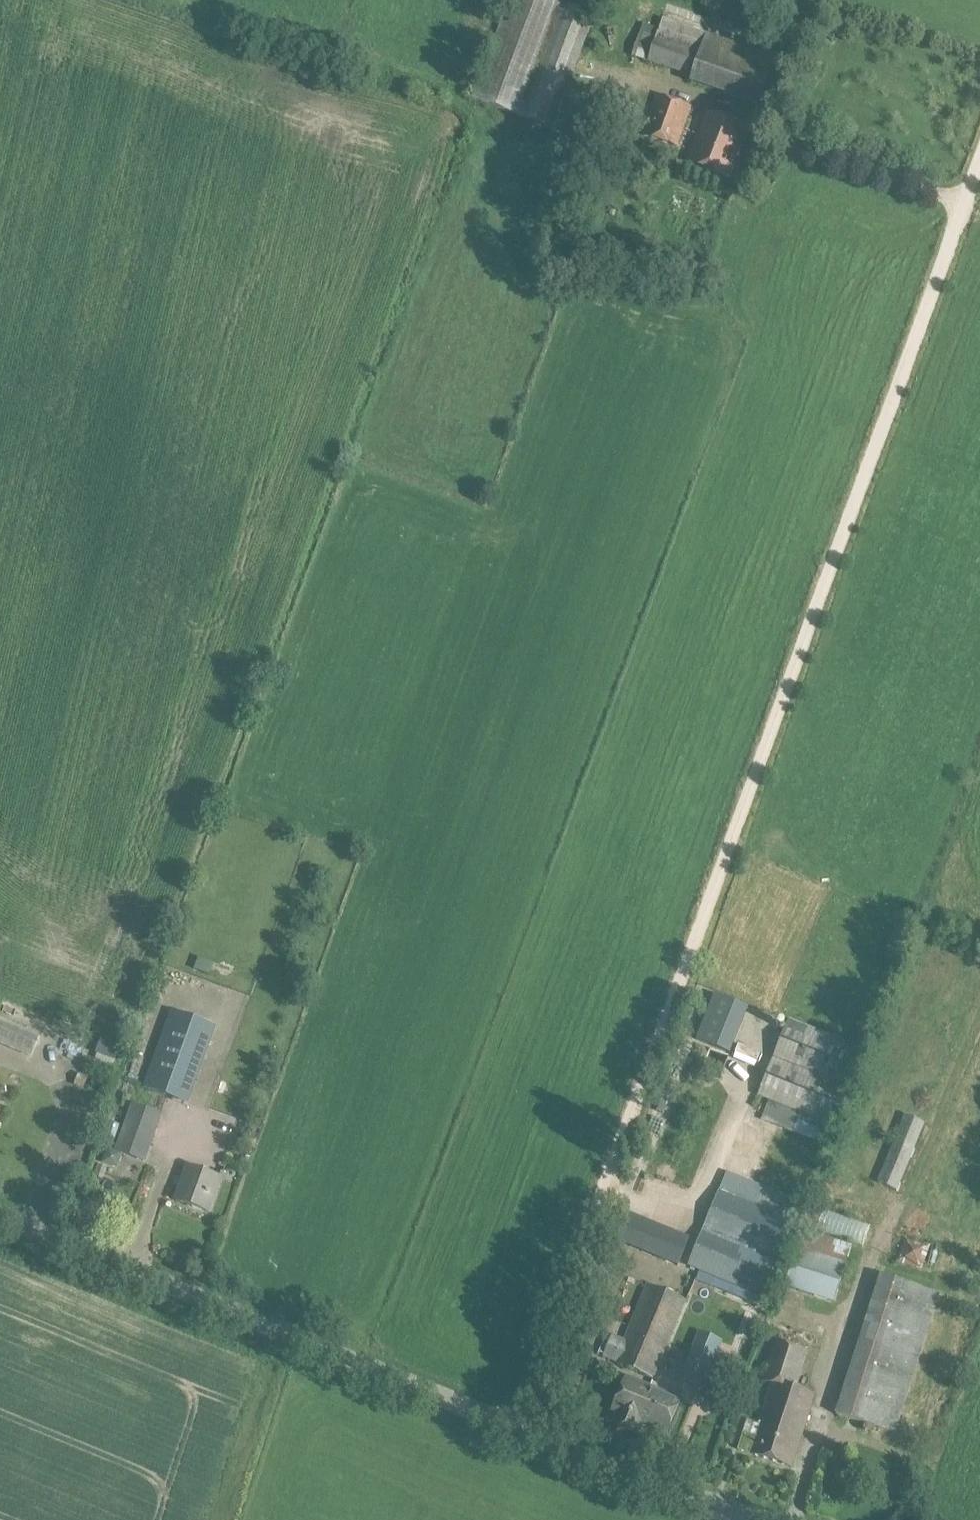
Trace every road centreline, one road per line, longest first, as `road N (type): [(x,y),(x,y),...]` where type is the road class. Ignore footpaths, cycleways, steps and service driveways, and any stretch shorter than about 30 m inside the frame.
road 1 (unclassified): [(979,167),(518,1426)]
road 2 (unclassified): [(518,1426),(0,1216)]
road 3 (unclassified): [(766,1519),(518,1426)]

